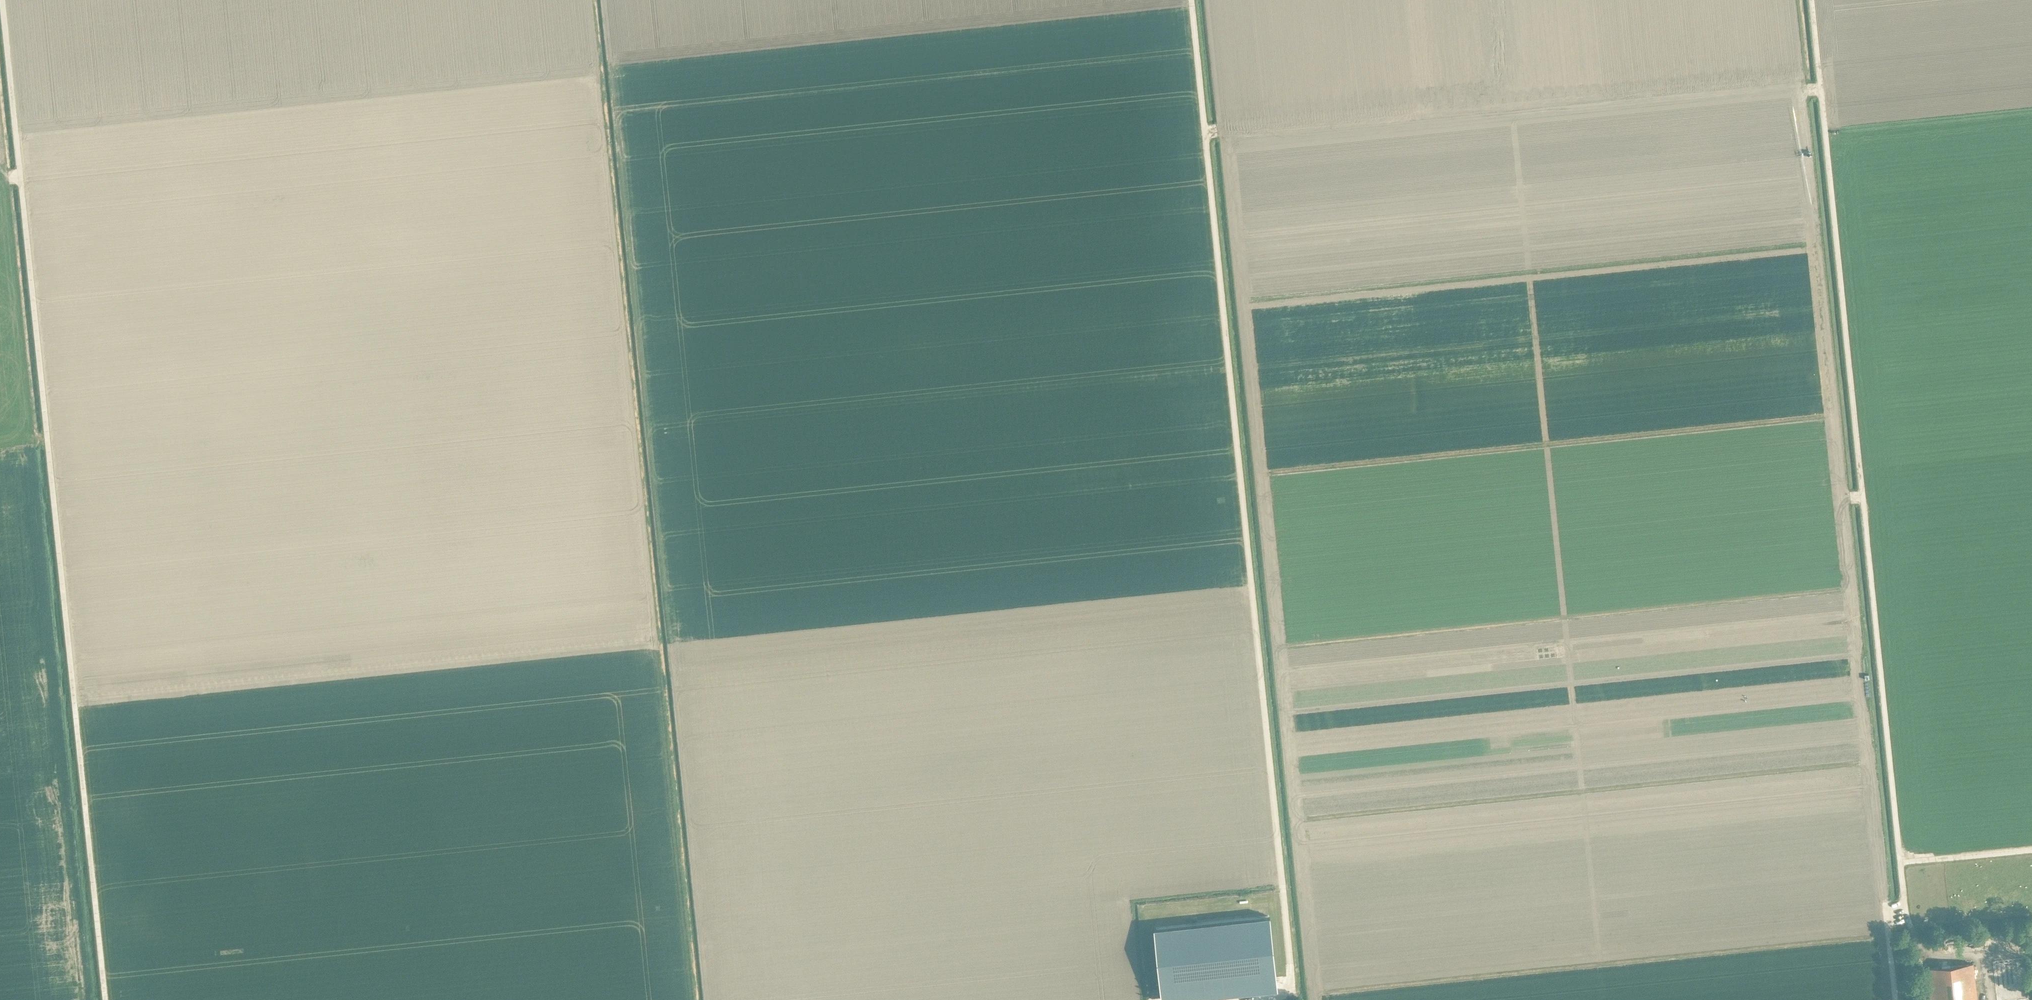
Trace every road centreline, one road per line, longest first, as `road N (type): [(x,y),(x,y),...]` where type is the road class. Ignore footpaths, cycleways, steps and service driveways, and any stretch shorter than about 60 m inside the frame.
road 1 (track): [(2,0),(106,999)]

